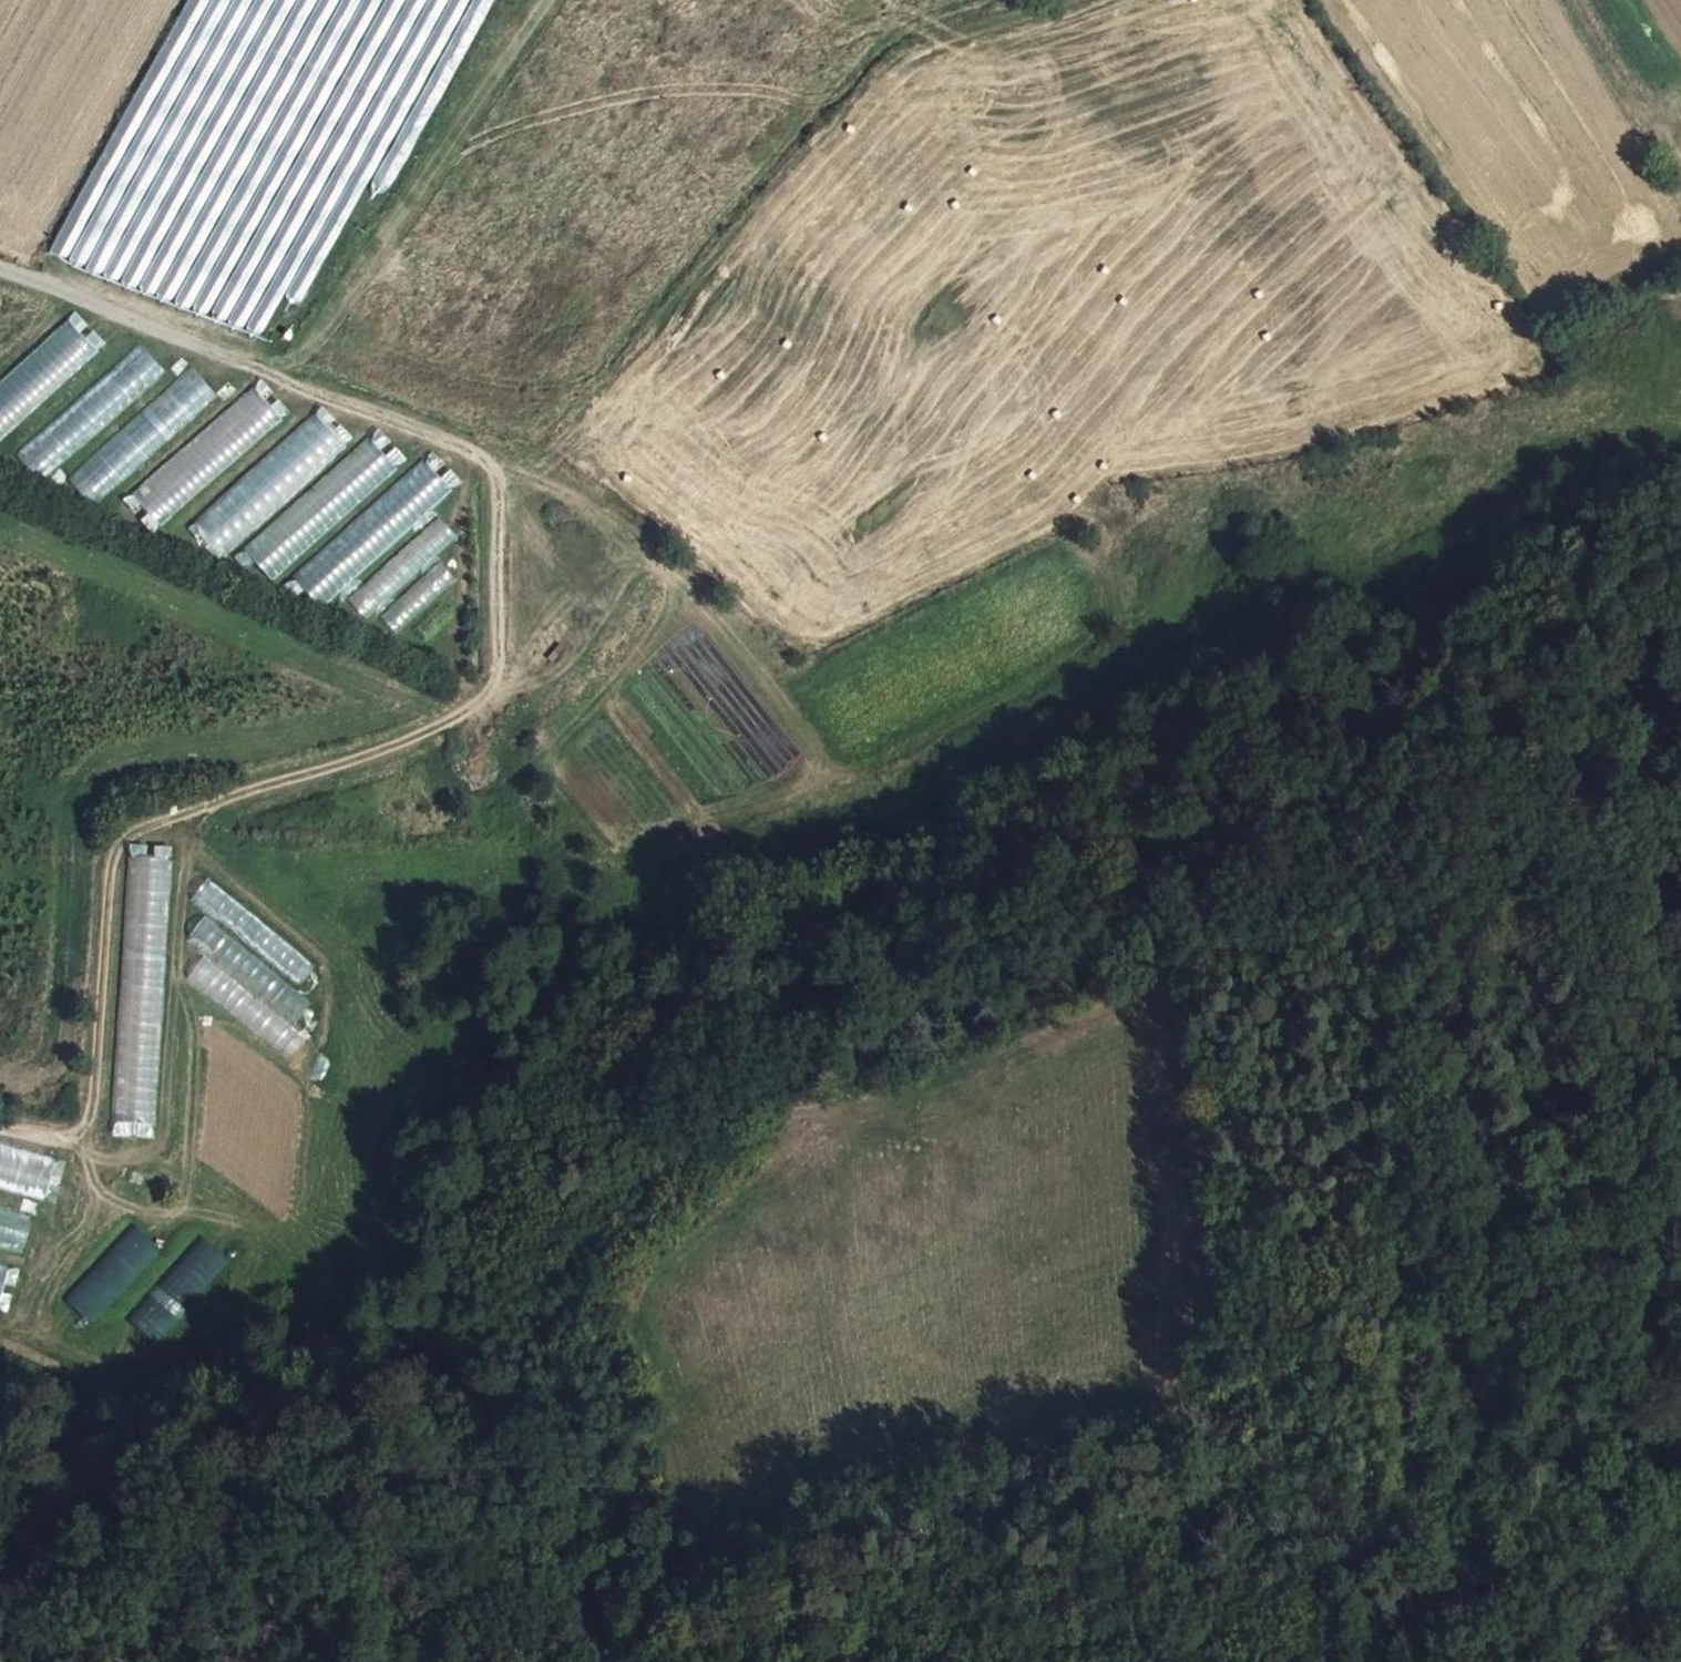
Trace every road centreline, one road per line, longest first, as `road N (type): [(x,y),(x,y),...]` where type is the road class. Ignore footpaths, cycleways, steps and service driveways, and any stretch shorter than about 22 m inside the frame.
road 1 (track): [(0,1126),(70,1141),(89,1125),(113,857),(137,828),(451,720),(480,697),(501,664)]
road 2 (track): [(0,268),(469,446),(498,473),(501,664)]

